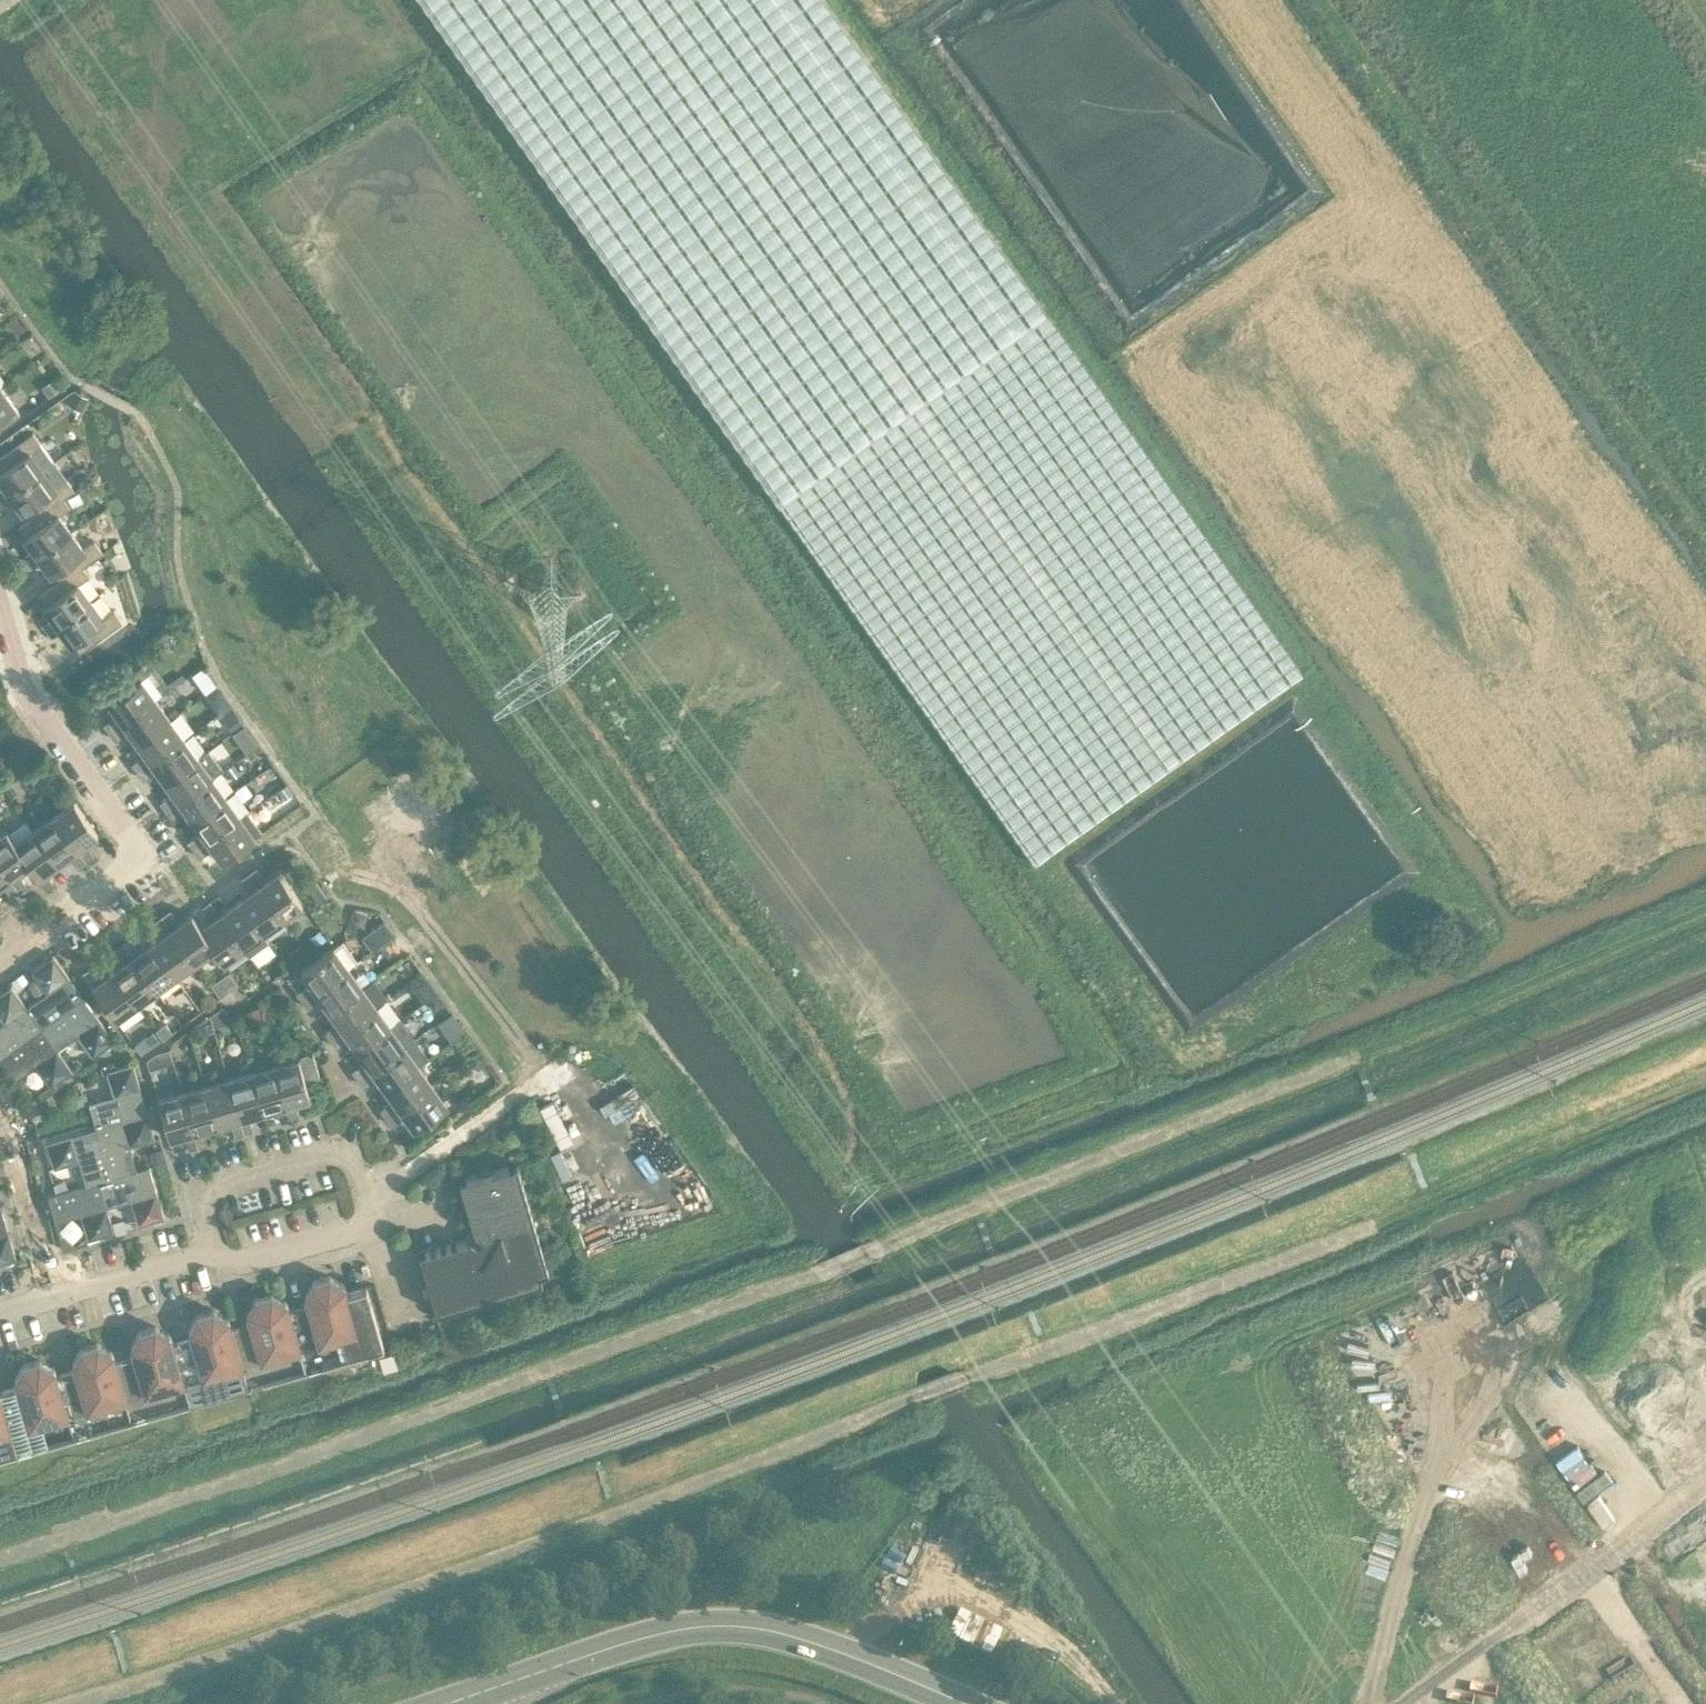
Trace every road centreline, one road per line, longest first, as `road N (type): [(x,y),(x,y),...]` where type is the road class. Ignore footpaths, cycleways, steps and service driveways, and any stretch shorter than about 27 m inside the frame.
road 1 (secondary): [(448,1703),(701,1627),(765,1629),(969,1703)]
road 2 (residential): [(0,592),(25,687),(151,858),(0,961)]
road 3 (residential): [(212,1251),(202,1191),(350,1149),(370,1227),(243,1263)]
road 4 (residential): [(0,1117),(14,1137),(59,1297)]
road 5 (residential): [(59,1297),(212,1251)]

